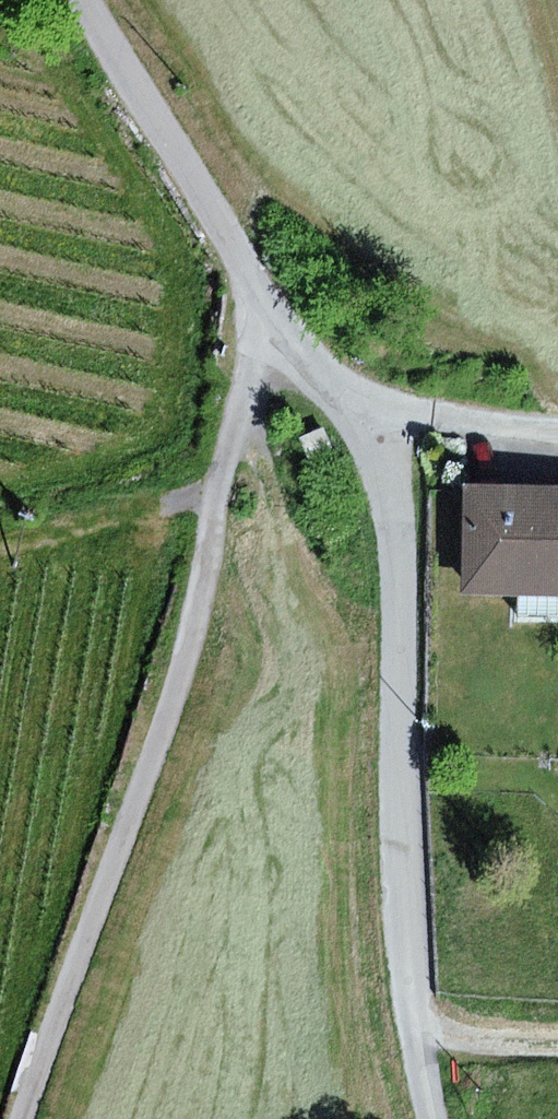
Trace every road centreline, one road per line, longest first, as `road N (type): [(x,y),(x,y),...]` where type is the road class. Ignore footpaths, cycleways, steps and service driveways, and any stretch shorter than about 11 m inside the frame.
road 1 (track): [(25,1118),(172,698),(231,444),(249,271)]
road 2 (track): [(366,402),(386,436),(391,469),(406,914),(435,1118)]
road 3 (track): [(92,0),(249,271),(295,338),(366,402)]
road 4 (track): [(366,402),(557,429)]
road 5 (track): [(418,1030),(557,1042)]

